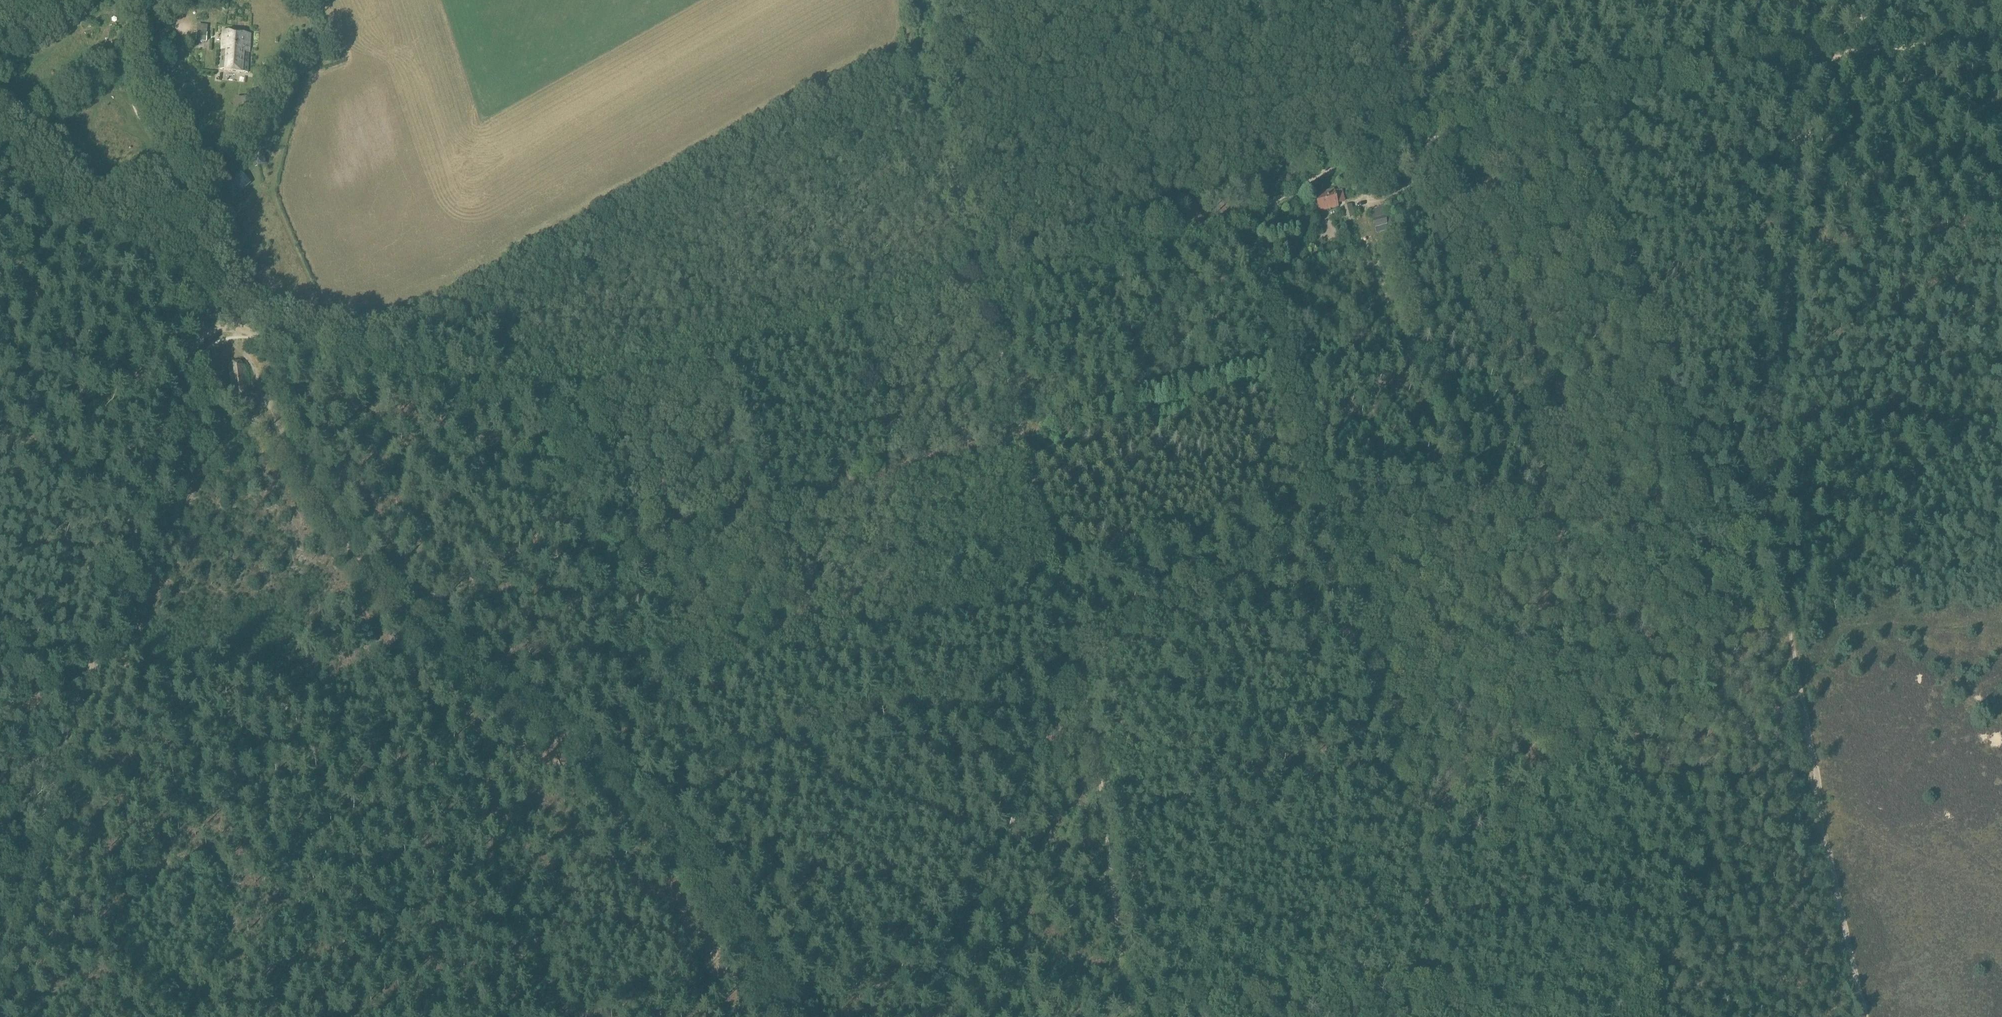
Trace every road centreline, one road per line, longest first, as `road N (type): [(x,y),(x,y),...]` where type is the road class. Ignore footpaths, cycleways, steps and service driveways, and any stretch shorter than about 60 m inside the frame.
road 1 (track): [(1021,442),(608,555),(518,561),(466,579),(438,590),(357,666),(268,712),(246,711),(151,661),(128,663),(95,693),(81,694)]
road 2 (track): [(781,1016),(737,925),(660,817),(411,623),(323,506),(233,337)]
road 3 (track): [(982,277),(593,377),(490,392),(203,313)]
road 4 (track): [(977,261),(1244,189),(1346,134),(1631,69)]
road 5 (track): [(203,313),(0,944)]
road 6 (track): [(1770,529),(1864,1016)]
road 7 (track): [(982,277),(1078,662)]
road 8 (track): [(932,1016),(1036,730),(1058,674),(1078,662)]
road 9 (track): [(203,313),(187,261),(192,174),(186,158),(152,131),(133,85),(140,58),(180,16),(223,10)]
road 10 (track): [(1127,1016),(1078,662)]
road 11 (track): [(203,313),(32,221),(0,185)]
road 12 (track): [(2001,414),(1773,437)]
road 13 (track): [(1790,255),(2001,231)]
road 14 (track): [(1631,69),(1789,40),(1813,58)]
road 15 (track): [(2001,40),(1813,58)]
road 16 (track): [(1773,437),(1790,255)]
road 17 (track): [(1867,426),(1844,493),(1823,520),(1770,535)]

